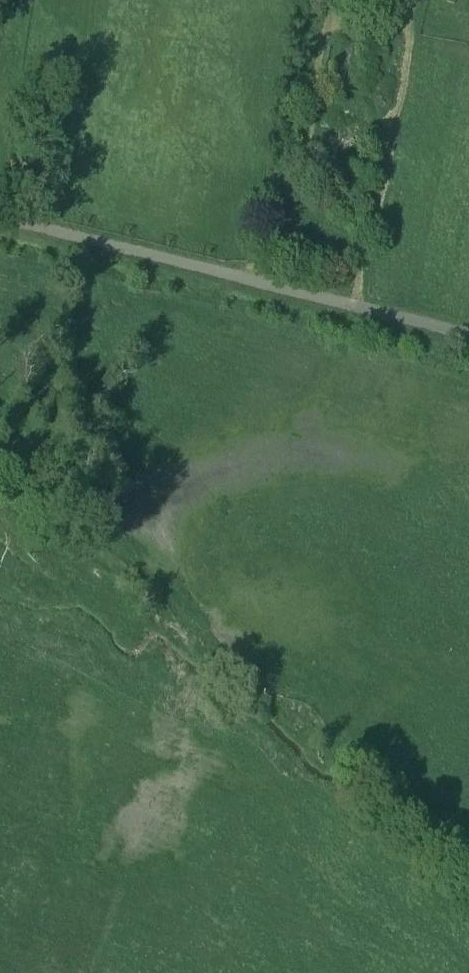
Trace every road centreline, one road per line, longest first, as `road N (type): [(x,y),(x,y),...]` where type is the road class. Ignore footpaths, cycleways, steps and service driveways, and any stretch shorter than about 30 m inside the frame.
road 1 (track): [(0,218),(468,335)]

